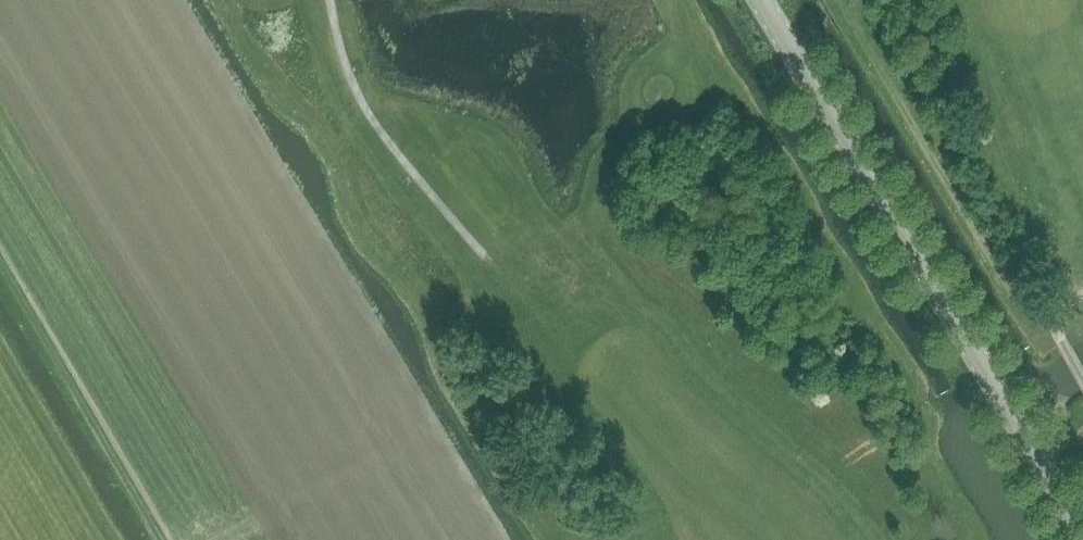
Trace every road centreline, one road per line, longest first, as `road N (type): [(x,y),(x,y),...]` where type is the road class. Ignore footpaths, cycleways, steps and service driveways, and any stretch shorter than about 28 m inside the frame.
road 1 (tertiary): [(1082,539),(758,0)]

